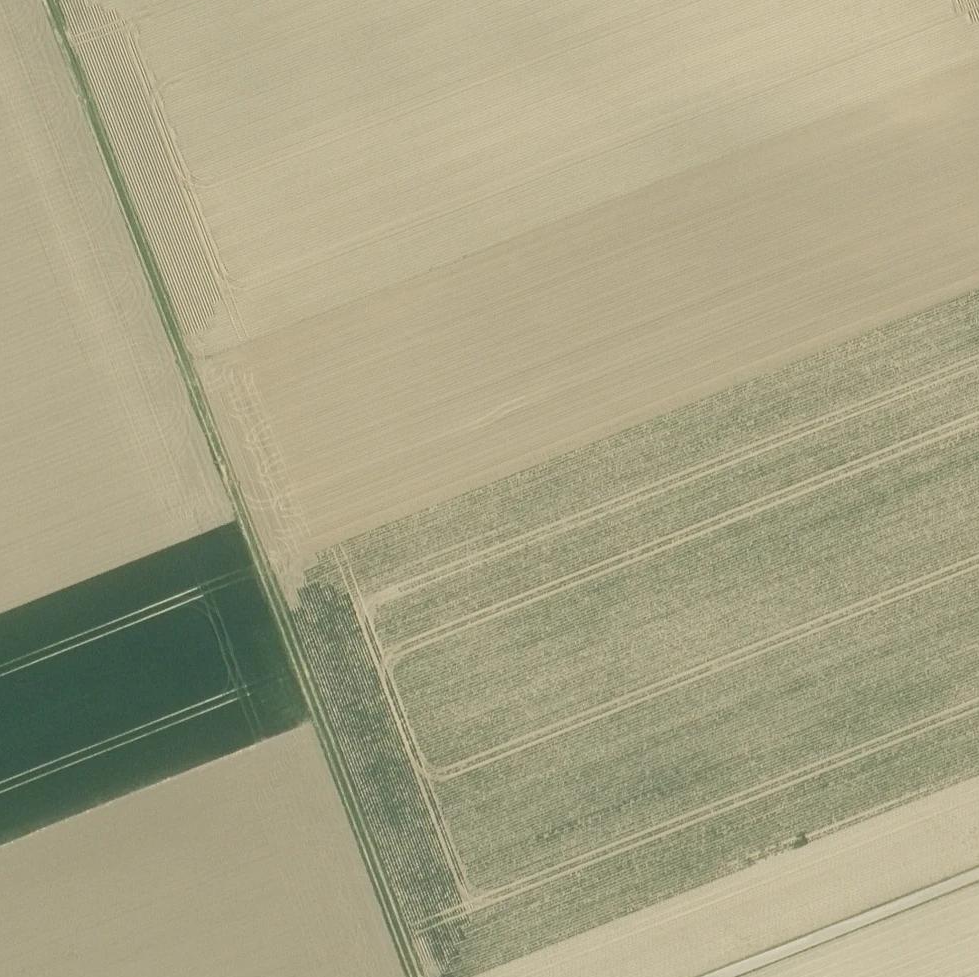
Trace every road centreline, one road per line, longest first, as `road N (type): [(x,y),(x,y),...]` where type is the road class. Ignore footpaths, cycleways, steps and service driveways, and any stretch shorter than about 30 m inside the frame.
road 1 (track): [(47,0),(415,976)]
road 2 (track): [(978,873),(720,976)]

